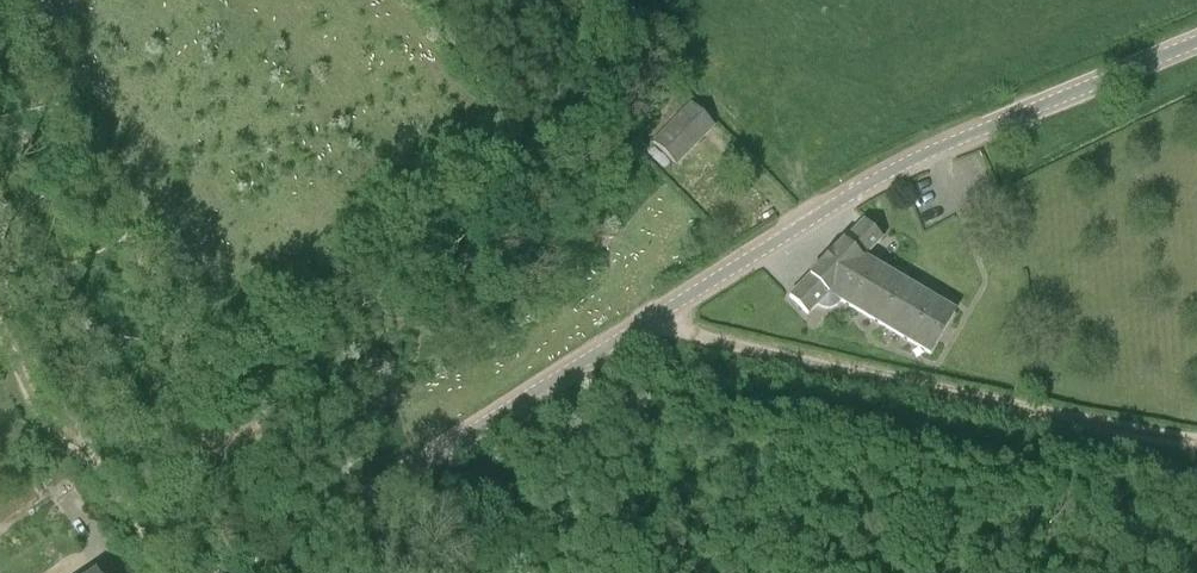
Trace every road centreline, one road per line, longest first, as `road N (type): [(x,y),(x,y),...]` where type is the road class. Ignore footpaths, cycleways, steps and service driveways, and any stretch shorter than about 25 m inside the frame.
road 1 (tertiary): [(242,572),(880,176),(1196,40)]
road 2 (track): [(1196,443),(934,390),(651,320)]
road 3 (track): [(93,456),(49,418),(0,324)]
road 4 (track): [(168,572),(93,456)]

